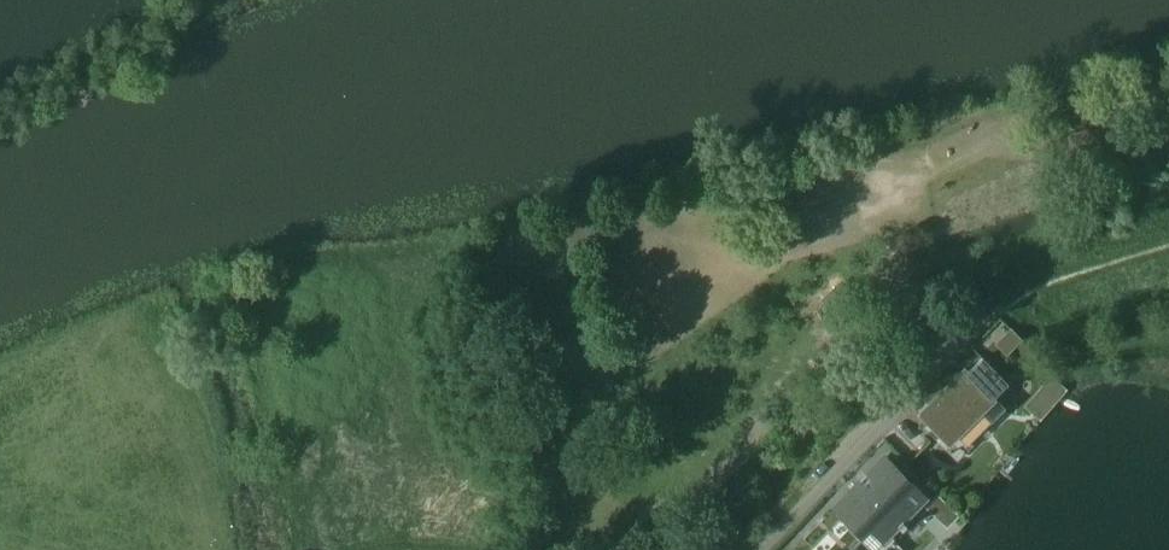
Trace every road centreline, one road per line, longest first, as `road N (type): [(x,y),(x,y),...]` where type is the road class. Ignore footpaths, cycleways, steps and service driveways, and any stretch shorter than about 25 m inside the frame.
road 1 (residential): [(968,336),(762,549)]

